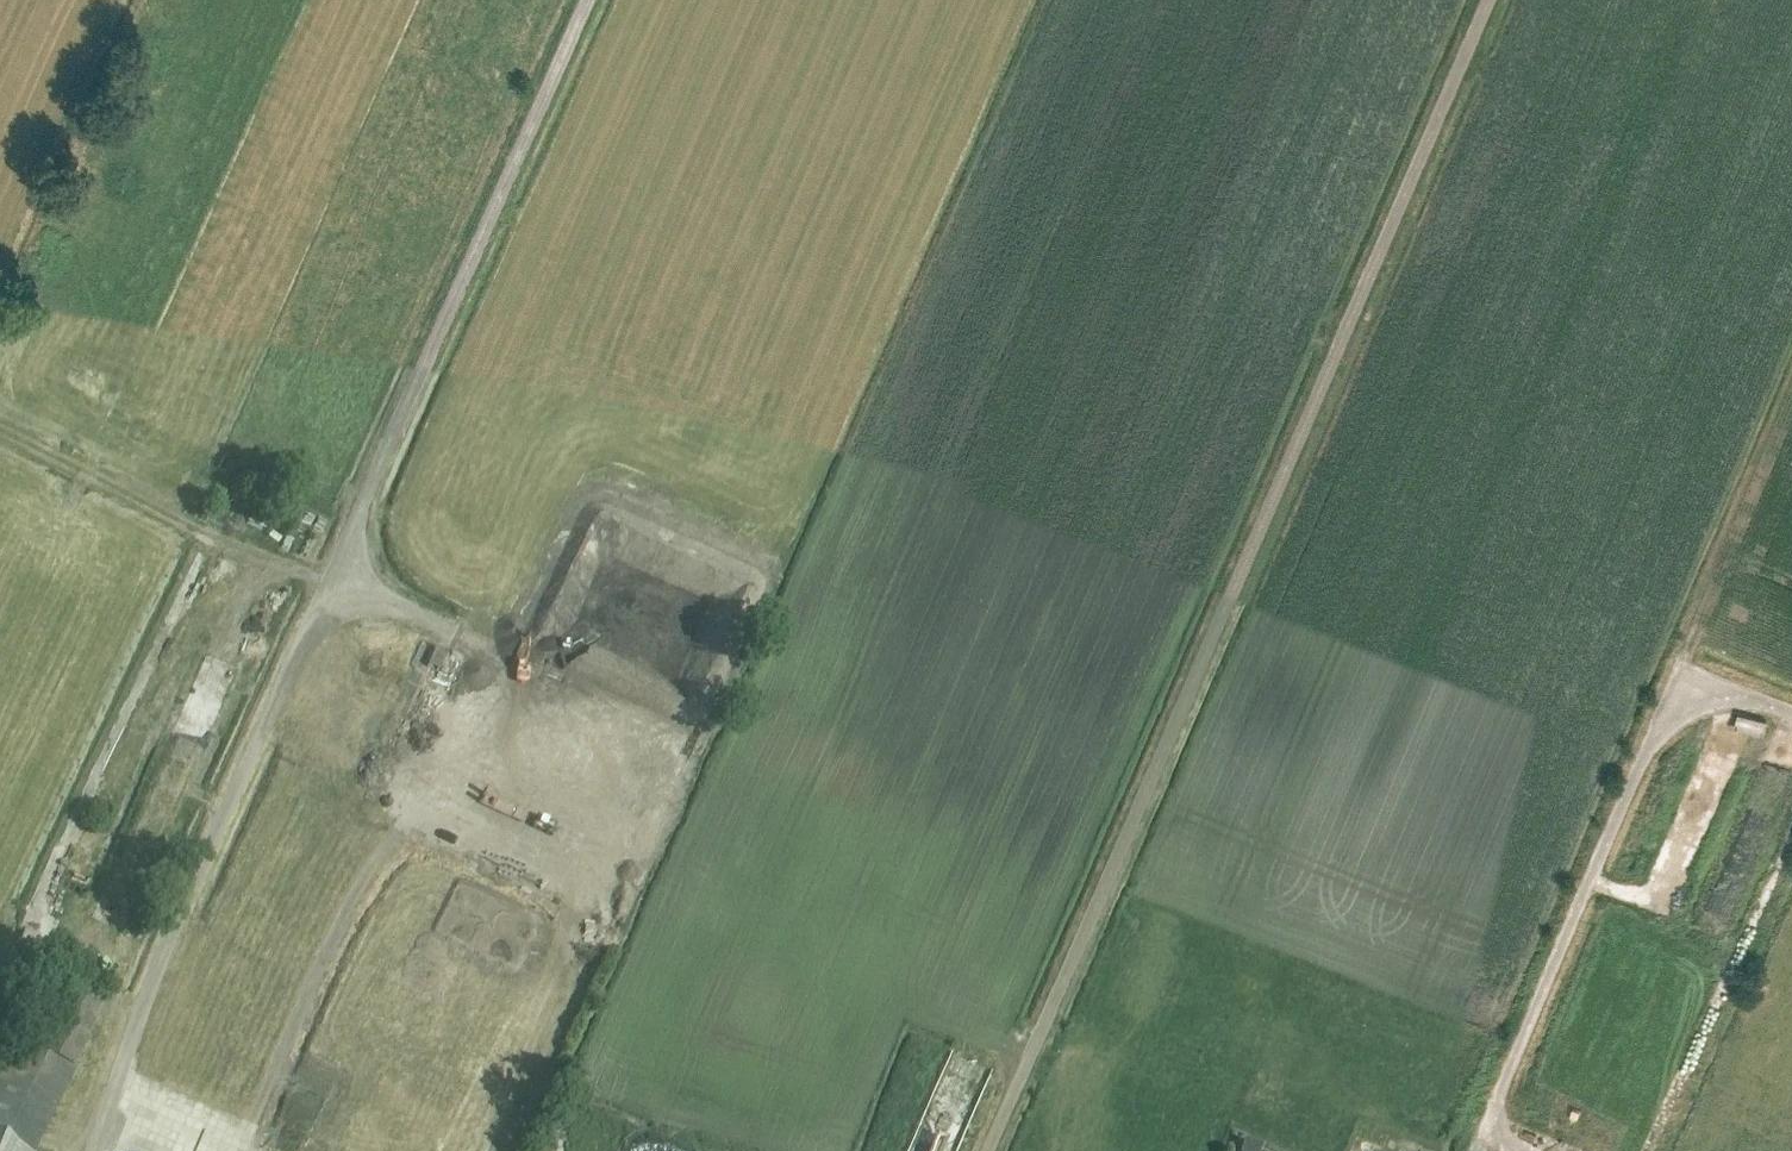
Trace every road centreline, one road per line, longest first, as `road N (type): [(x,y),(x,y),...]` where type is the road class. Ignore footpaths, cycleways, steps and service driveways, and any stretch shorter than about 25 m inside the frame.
road 1 (unclassified): [(988,1150),(1491,0)]

